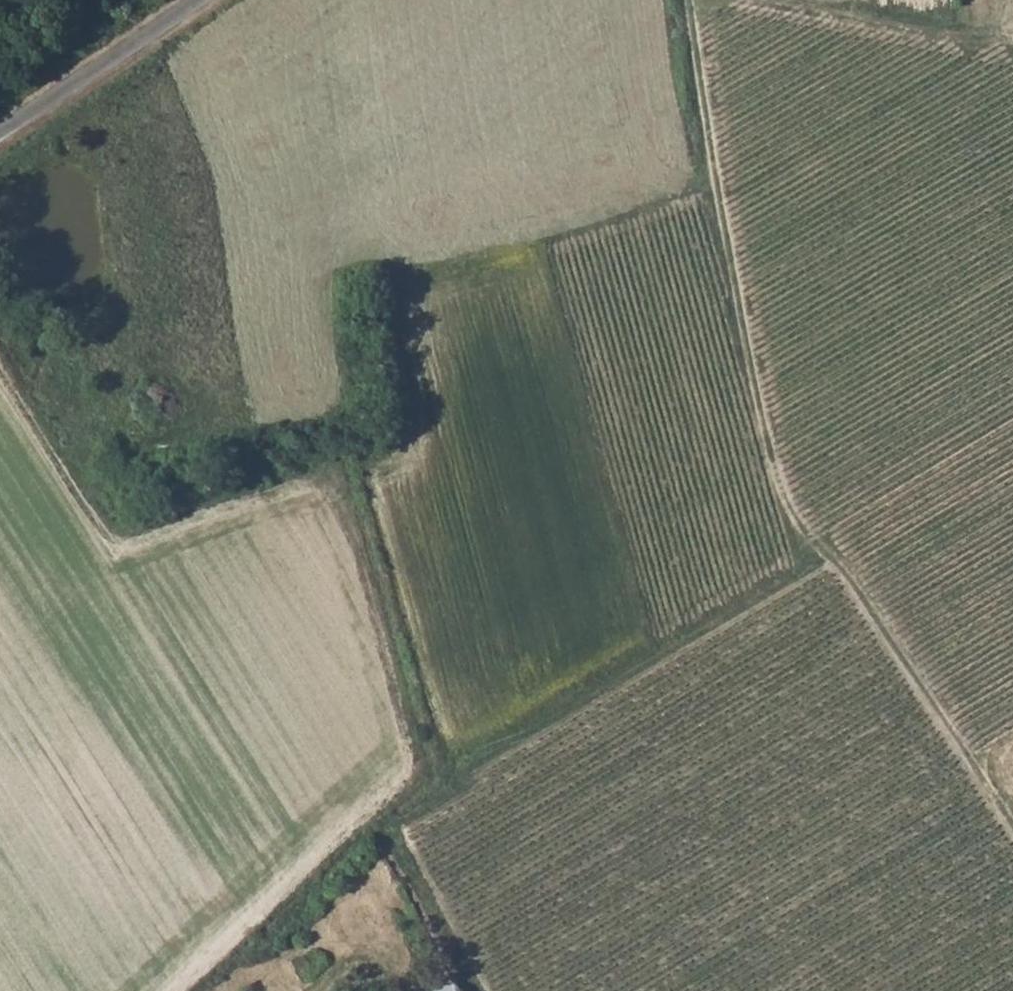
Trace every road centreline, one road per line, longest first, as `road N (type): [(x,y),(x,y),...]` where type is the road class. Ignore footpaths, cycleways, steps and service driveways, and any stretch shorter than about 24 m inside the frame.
road 1 (track): [(687,0),(745,346),(779,491),(1012,818)]
road 2 (unclassified): [(192,0),(0,134)]

